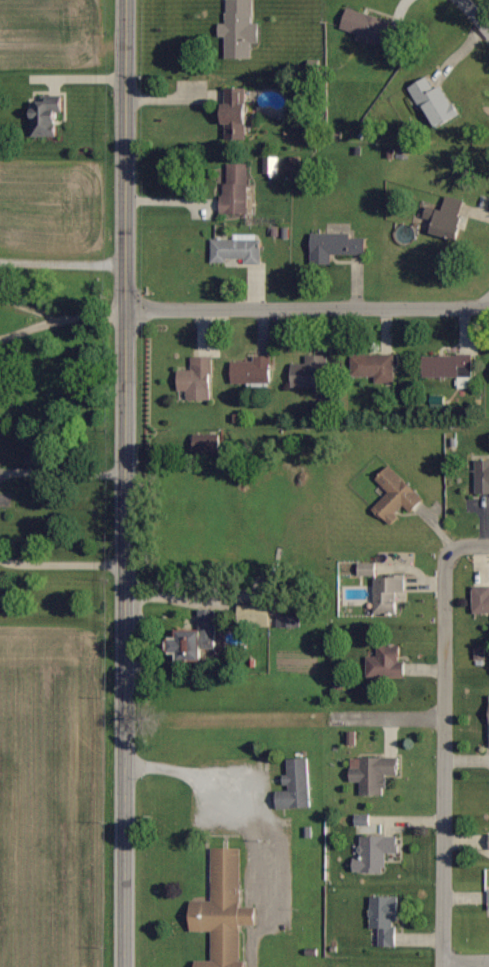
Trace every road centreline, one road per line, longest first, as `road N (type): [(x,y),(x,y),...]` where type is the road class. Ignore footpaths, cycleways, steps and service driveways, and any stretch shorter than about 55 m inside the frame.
road 1 (secondary): [(124,966),(124,405)]
road 2 (residential): [(444,551),(442,966)]
road 3 (secondary): [(124,405),(127,0)]
road 4 (residential): [(125,312),(488,308)]

